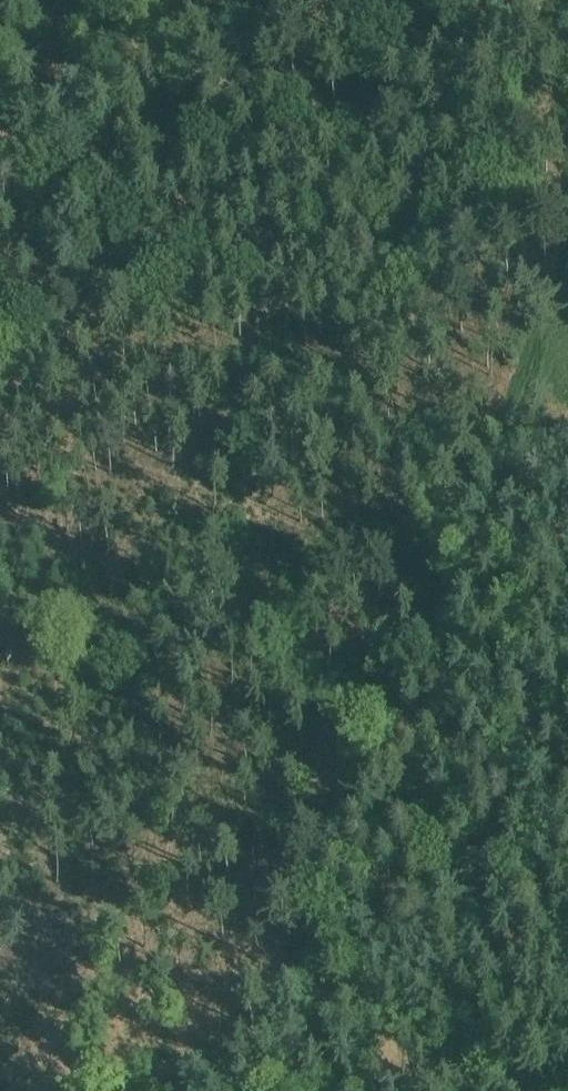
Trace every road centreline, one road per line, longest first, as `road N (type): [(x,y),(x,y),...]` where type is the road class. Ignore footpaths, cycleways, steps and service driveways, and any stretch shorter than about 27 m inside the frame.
road 1 (track): [(239,1090),(567,248)]

